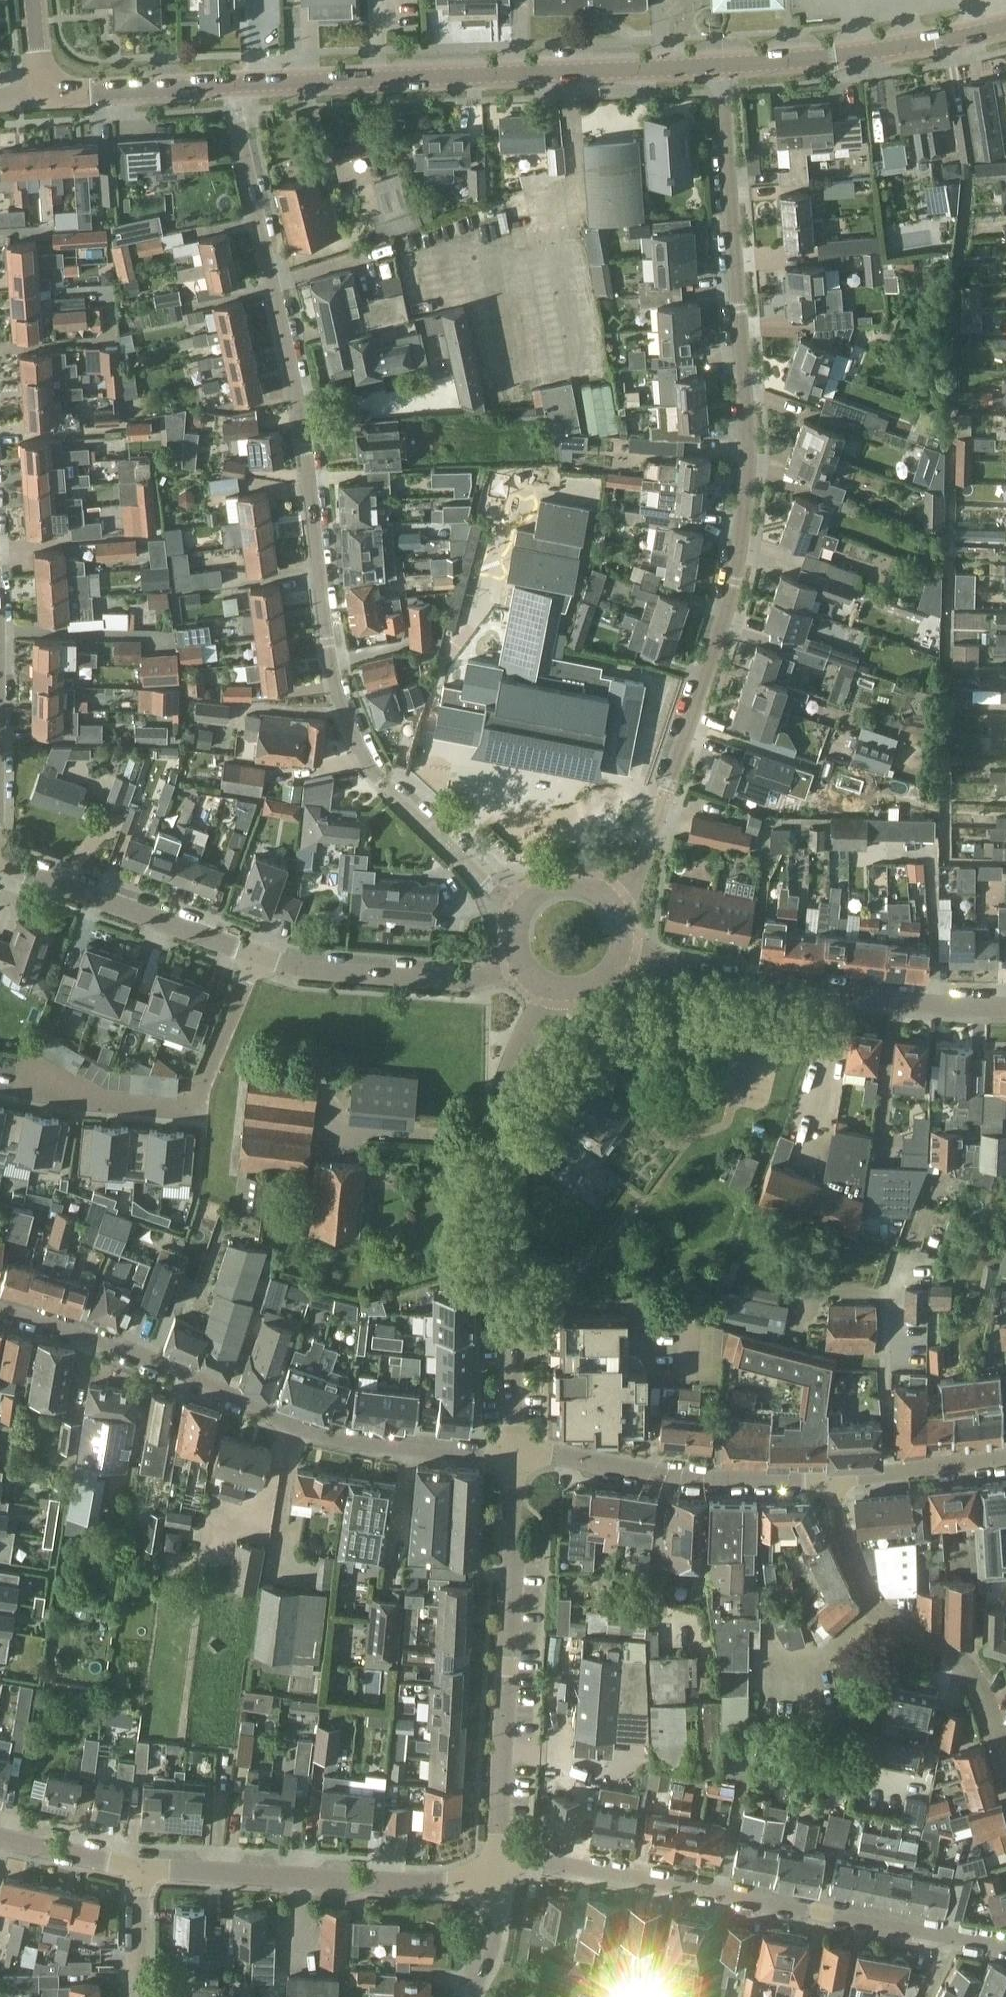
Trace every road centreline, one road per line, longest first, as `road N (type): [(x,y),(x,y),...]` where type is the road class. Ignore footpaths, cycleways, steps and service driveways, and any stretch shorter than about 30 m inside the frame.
road 1 (residential): [(526,909),(498,893),(379,774),(345,704),(235,85)]
road 2 (residential): [(721,65),(749,474),(737,565),(638,873),(610,905)]
road 3 (residential): [(510,1460),(293,1424),(62,1326),(0,1314)]
road 4 (residential): [(1005,1947),(499,1859)]
road 5 (tertiary): [(235,85),(721,65)]
road 6 (residential): [(510,1460),(497,1112),(510,1070),(552,990)]
road 7 (residential): [(499,1859),(510,1460)]
road 8 (residential): [(498,1878),(435,1886),(142,1869)]
road 9 (residential): [(1005,1763),(980,1677),(950,1644),(877,1602),(842,1533),(834,1480)]
road 10 (residential): [(248,953),(195,1105),(124,1108),(16,1079)]
road 11 (residential): [(1005,1007),(969,1010),(664,978)]
road 12 (residential): [(510,1460),(721,1482),(834,1480)]
road 13 (tertiary): [(721,65),(861,56),(1005,27)]
road 14 (residential): [(248,953),(321,970),(427,979),(476,980),(523,965)]
road 15 (residential): [(0,863),(248,953)]
road 16 (residential): [(0,760),(0,554)]
road 17 (tertiary): [(41,97),(235,85)]
road 18 (residential): [(834,1480),(1005,1460)]
road 19 (residential): [(142,1869),(0,1839)]
road 20 (residential): [(142,1869),(144,1996)]
road 21 (residential): [(471,1996),(493,1934),(498,1878)]

